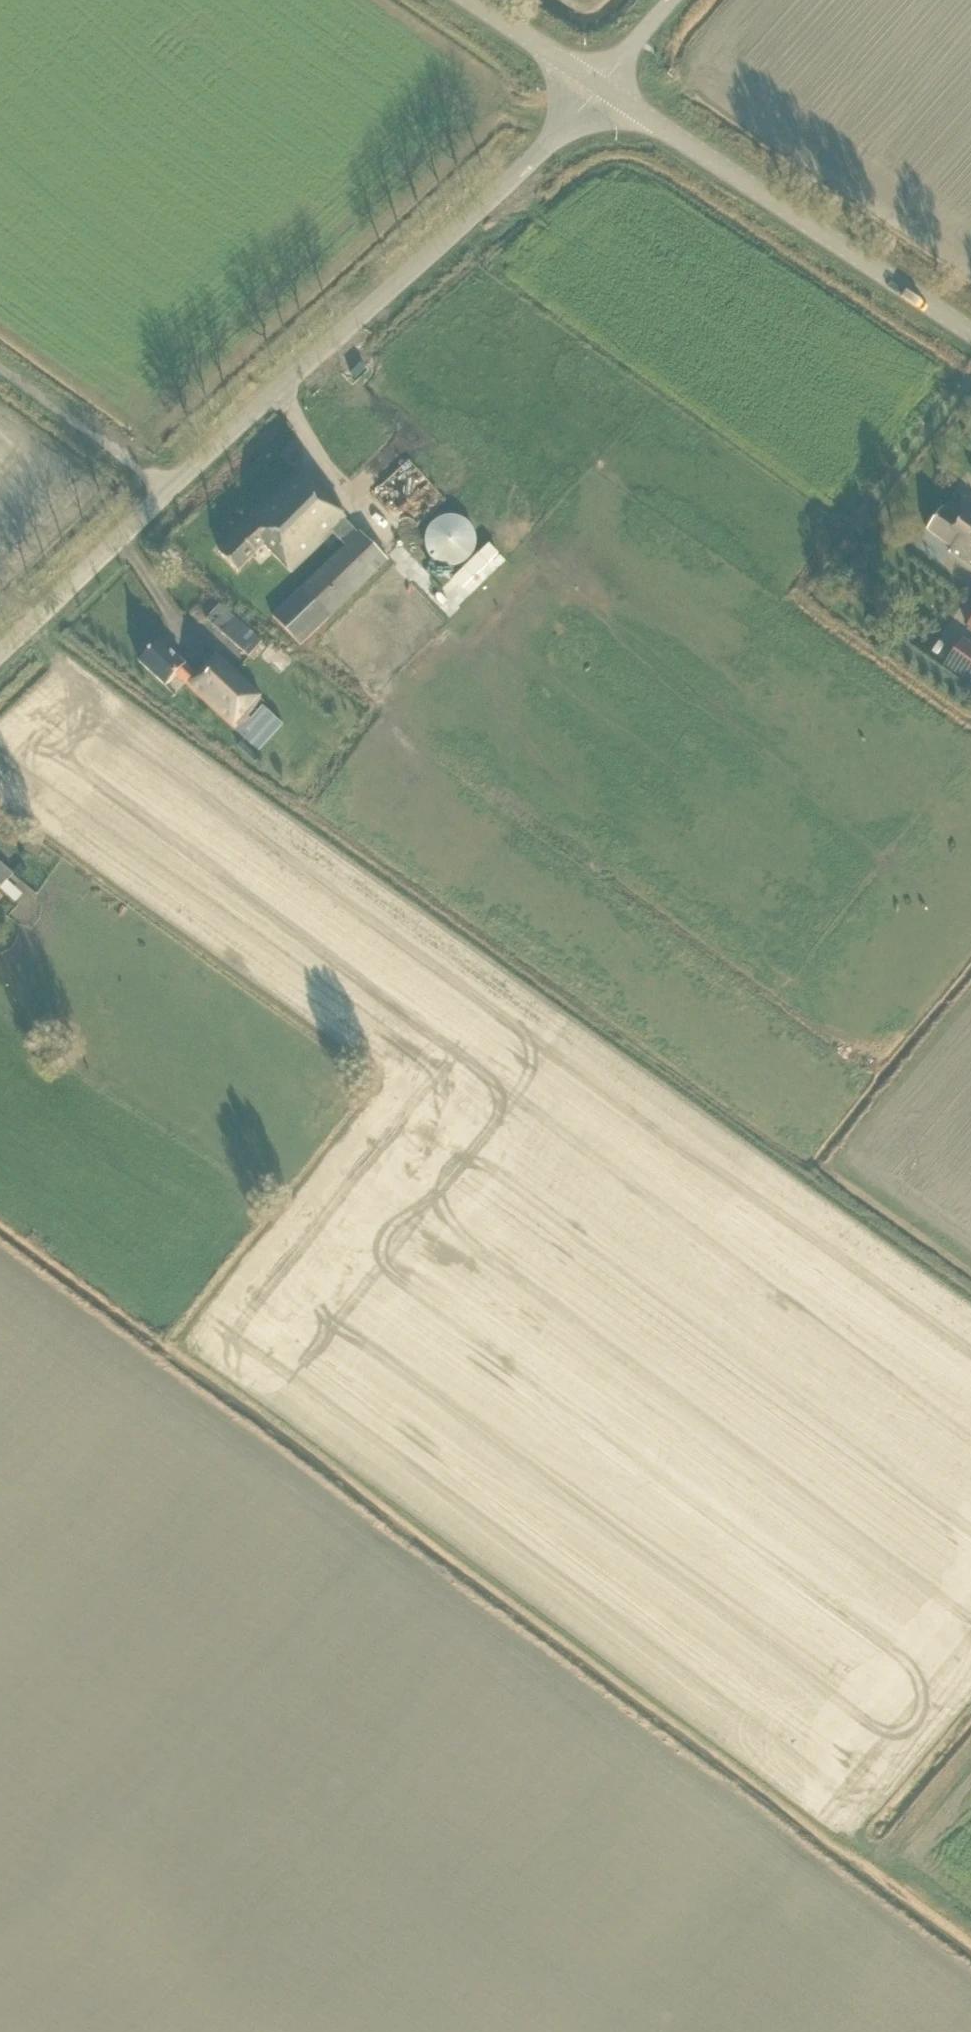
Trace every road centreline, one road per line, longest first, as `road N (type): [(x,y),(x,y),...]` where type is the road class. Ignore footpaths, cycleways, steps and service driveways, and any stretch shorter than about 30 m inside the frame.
road 1 (unclassified): [(0,656),(599,88)]
road 2 (tertiary): [(970,334),(599,88)]
road 3 (track): [(171,490),(0,368)]
road 4 (tertiary): [(599,88),(471,0)]

